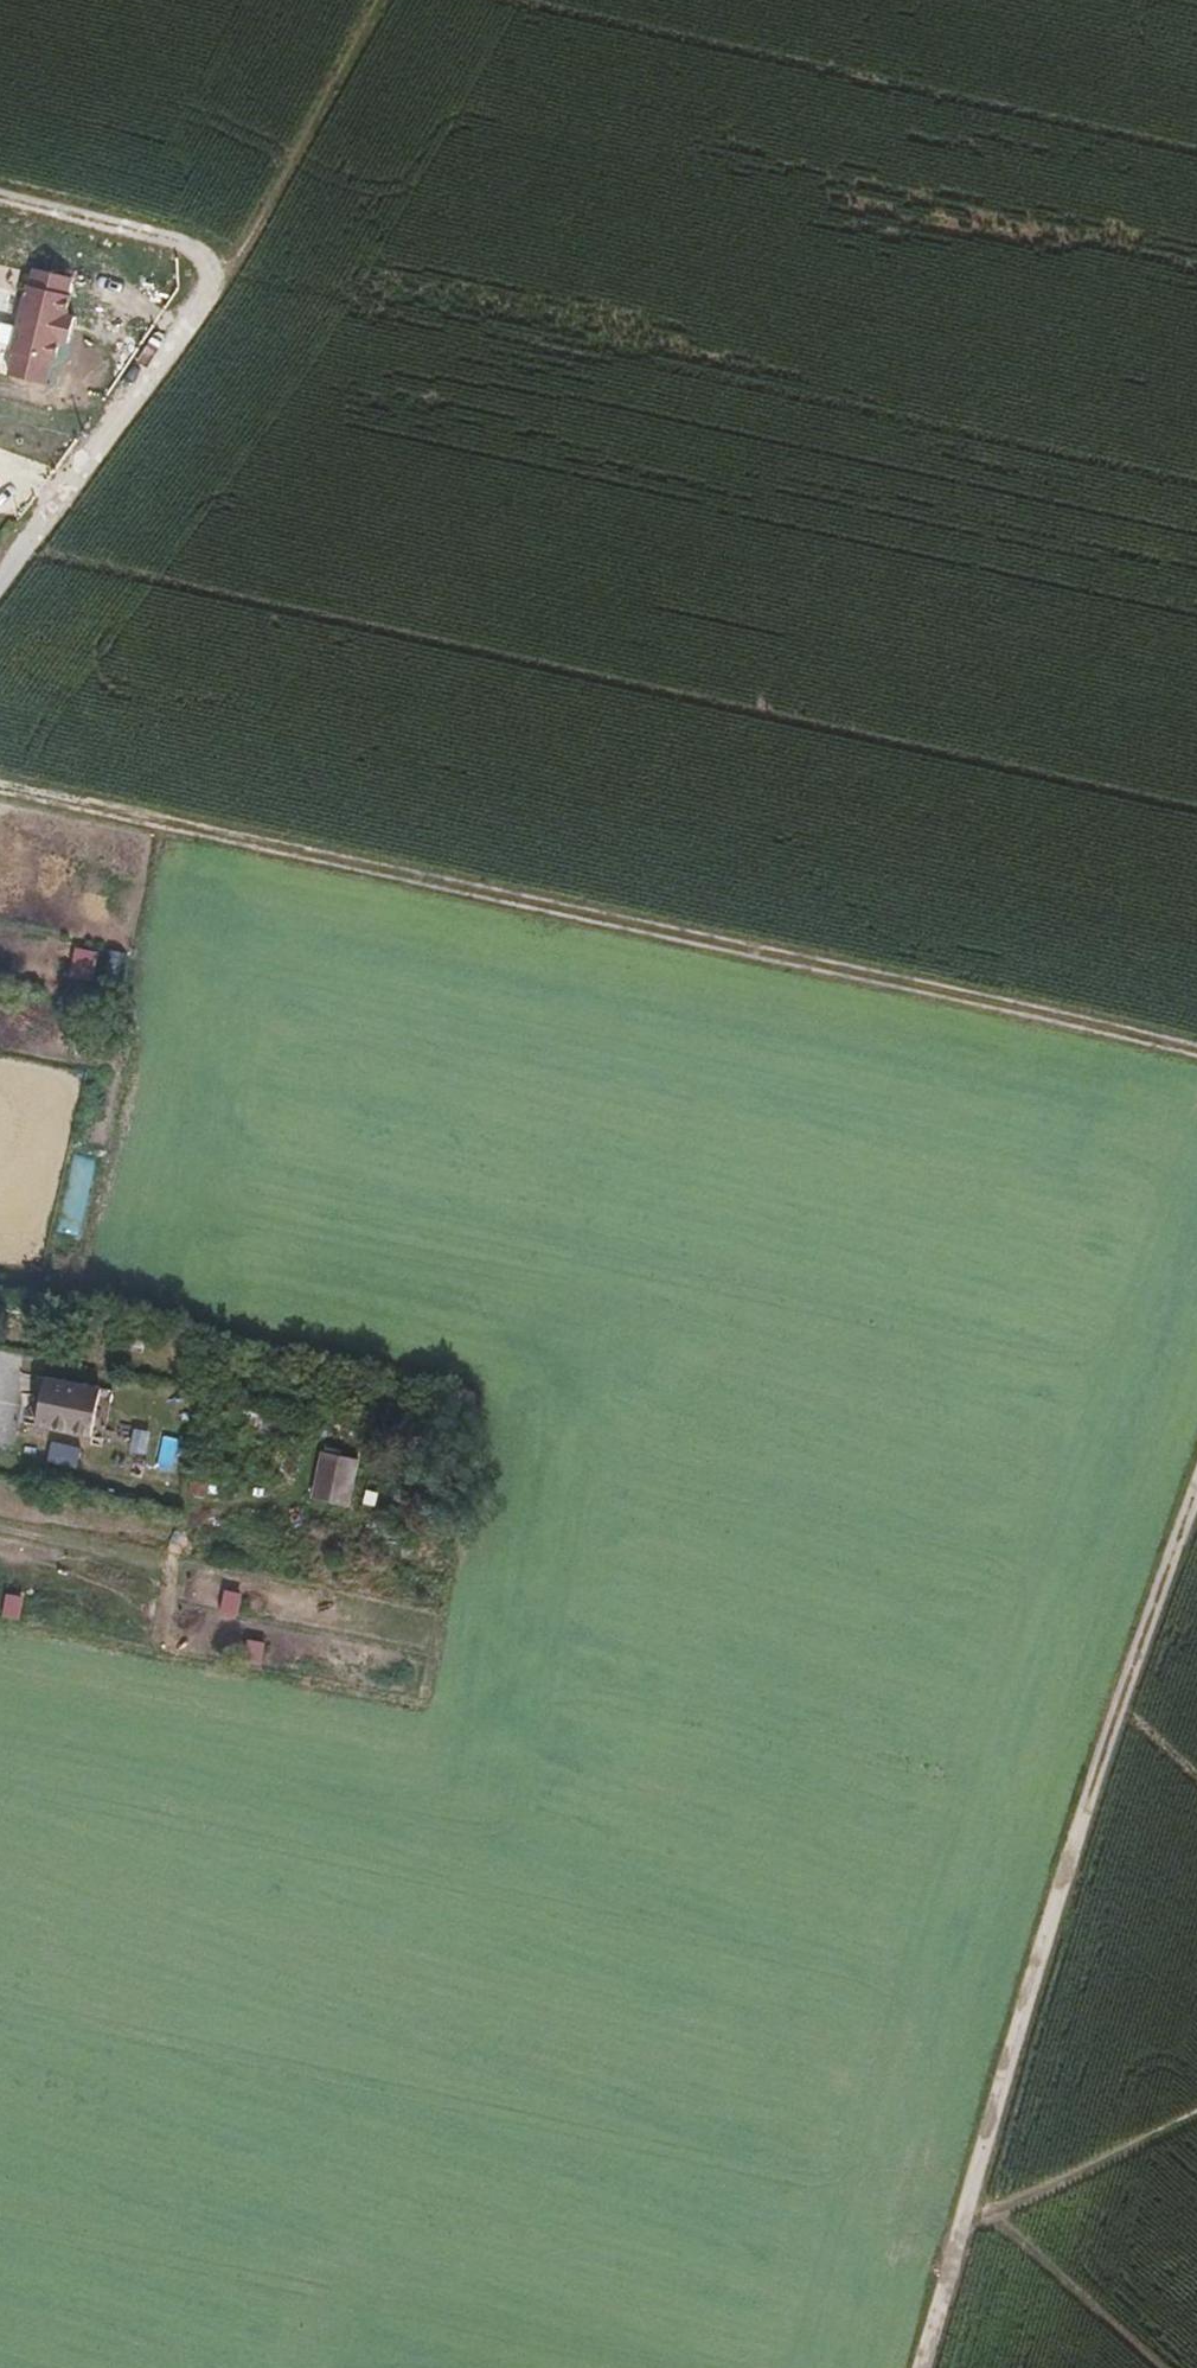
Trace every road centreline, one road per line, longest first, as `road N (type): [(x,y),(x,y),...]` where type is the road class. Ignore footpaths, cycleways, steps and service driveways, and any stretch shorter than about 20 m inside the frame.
road 1 (track): [(0,792),(1196,1054)]
road 2 (track): [(1196,1500),(1065,1874),(928,2367)]
road 3 (unclassified): [(207,284),(183,329),(0,580)]
road 4 (residential): [(0,201),(193,251),(207,284)]

